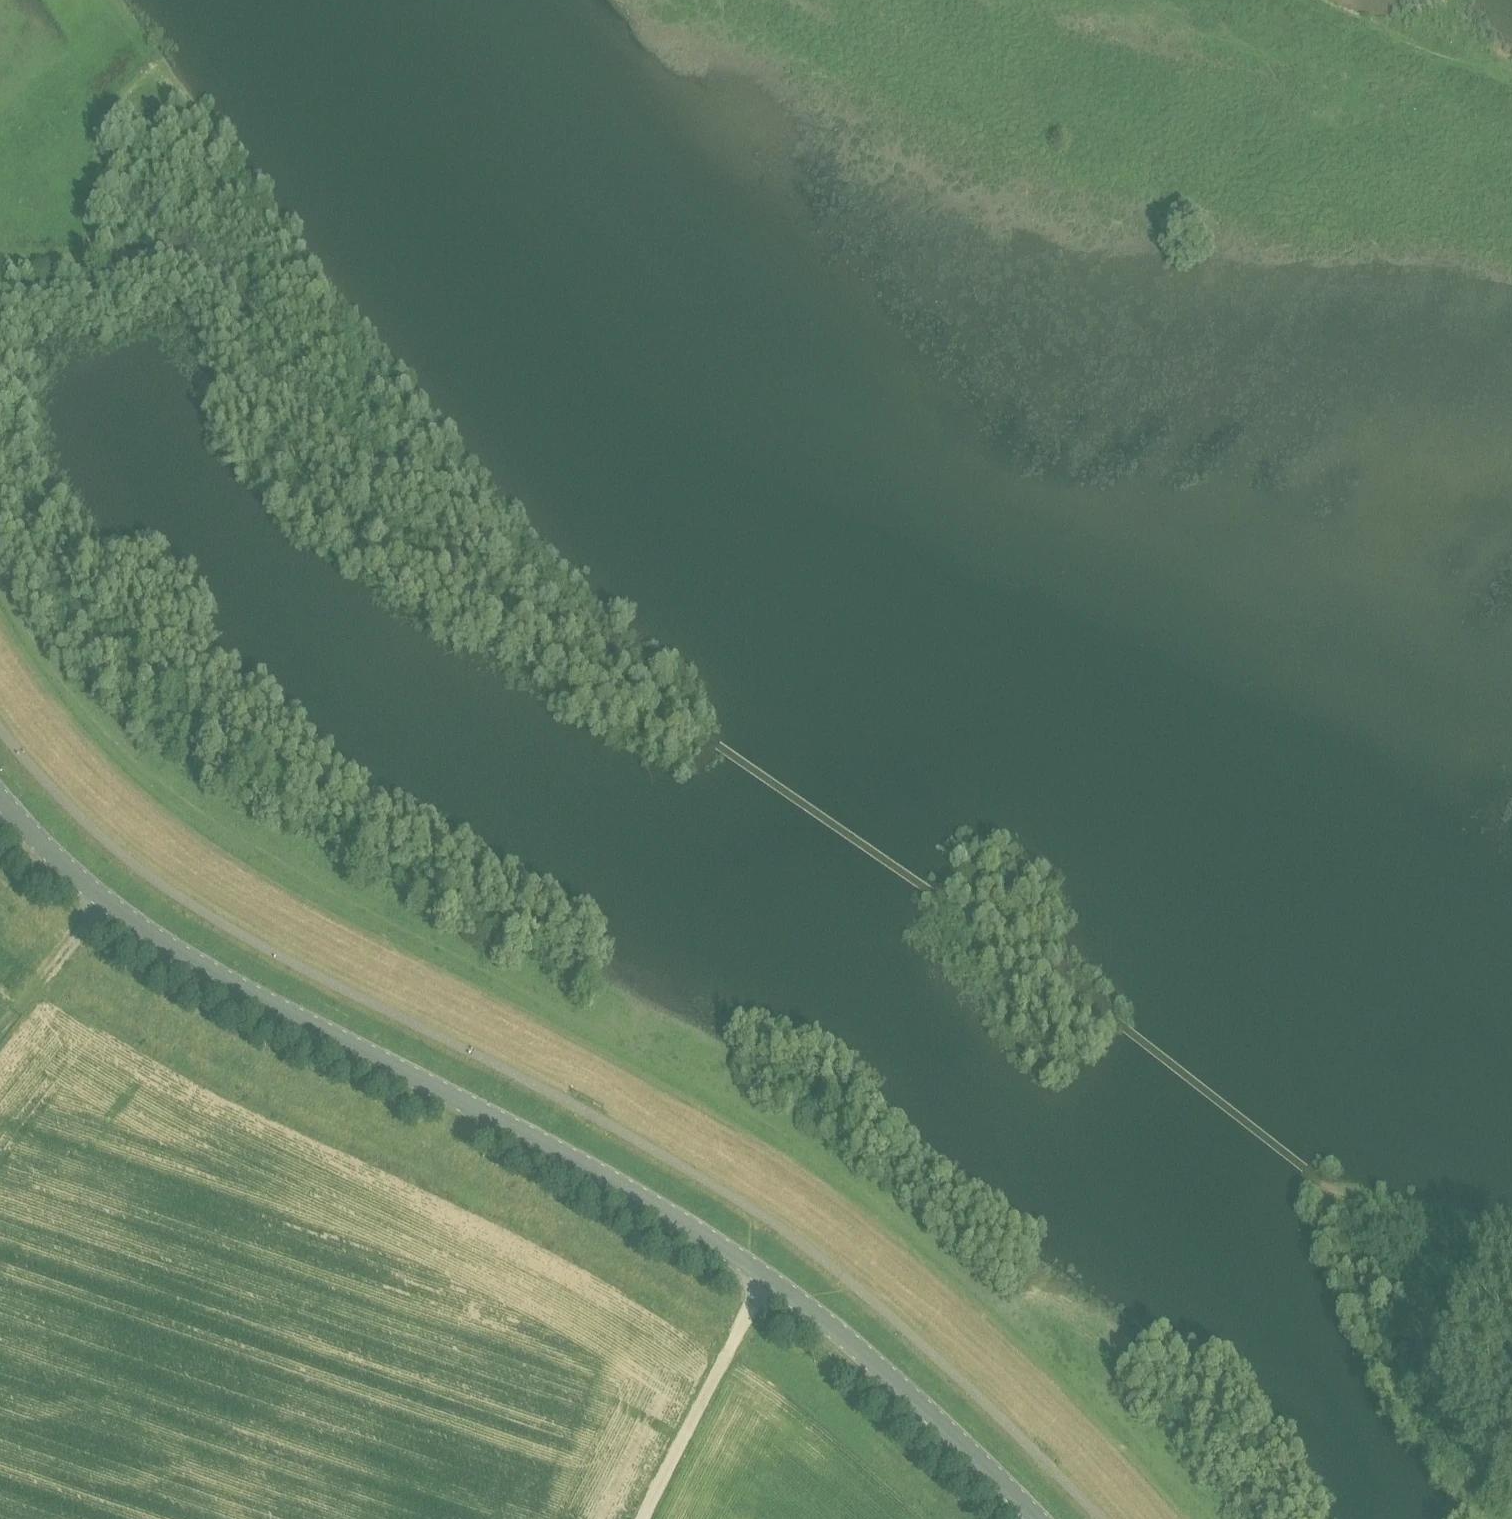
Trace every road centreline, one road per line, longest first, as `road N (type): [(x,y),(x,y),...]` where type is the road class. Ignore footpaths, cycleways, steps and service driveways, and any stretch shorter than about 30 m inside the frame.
road 1 (tertiary): [(1033,1518),(947,1427),(763,1272),(608,1177),(169,941),(106,899),(0,796)]
road 2 (track): [(763,1272),(644,1518)]
road 3 (track): [(1325,0),(1511,75)]
road 4 (track): [(106,899),(16,1015)]

